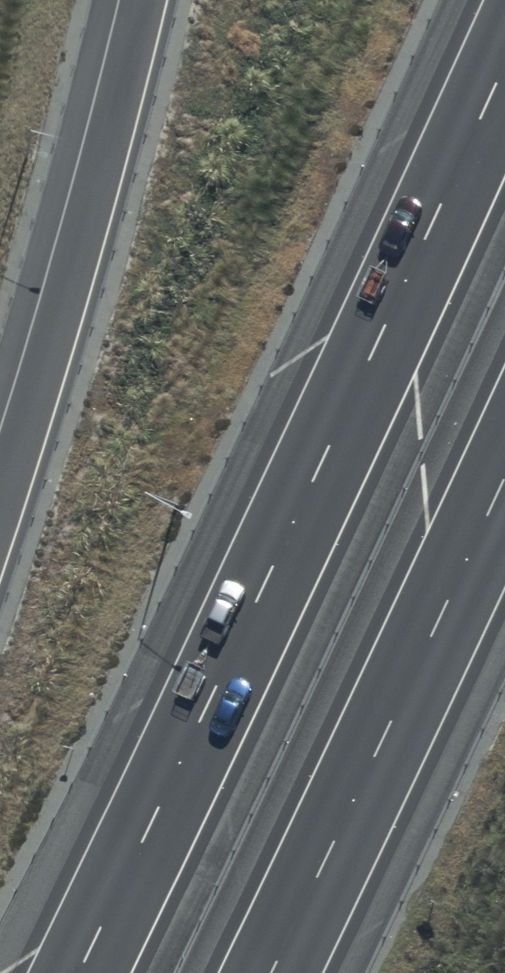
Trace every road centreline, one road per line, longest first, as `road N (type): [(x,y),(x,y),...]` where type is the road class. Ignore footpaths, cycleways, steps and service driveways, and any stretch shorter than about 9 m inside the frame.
road 1 (motorway): [(79,972),(504,63)]
road 2 (motorway): [(504,475),(271,972)]
road 3 (motorway): [(0,504),(98,183),(143,0)]

